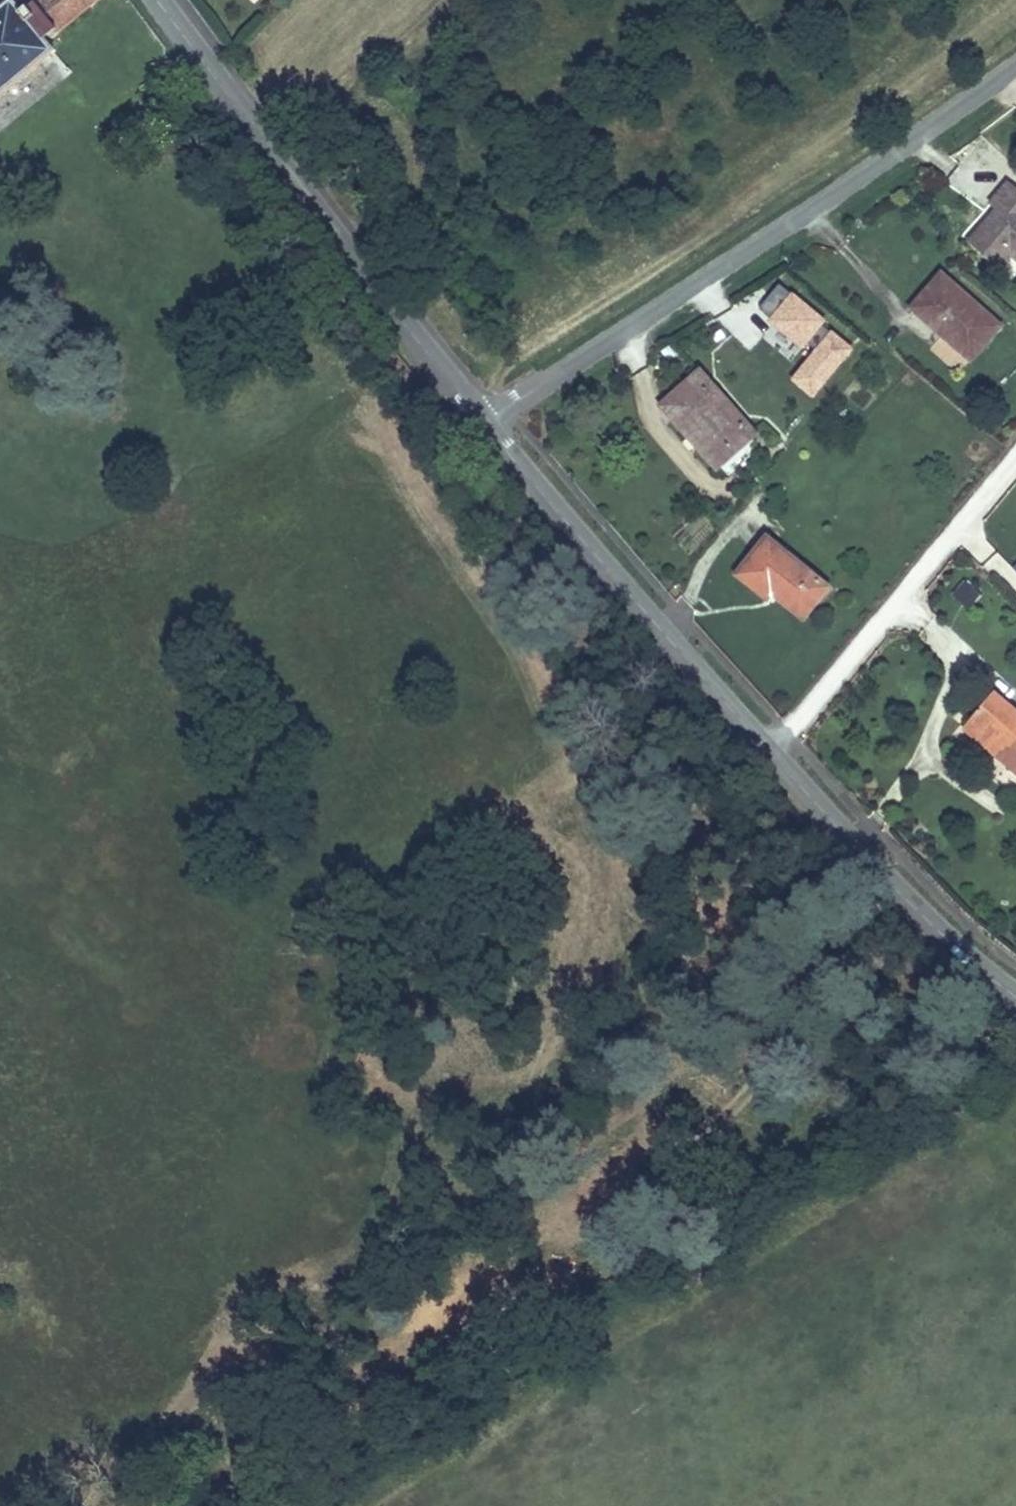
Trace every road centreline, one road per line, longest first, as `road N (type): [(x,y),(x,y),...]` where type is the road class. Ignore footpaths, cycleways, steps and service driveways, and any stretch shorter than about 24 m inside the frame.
road 1 (tertiary): [(1015,994),(965,956),(486,427)]
road 2 (residential): [(1015,55),(486,427)]
road 3 (tertiary): [(486,427),(164,0)]

